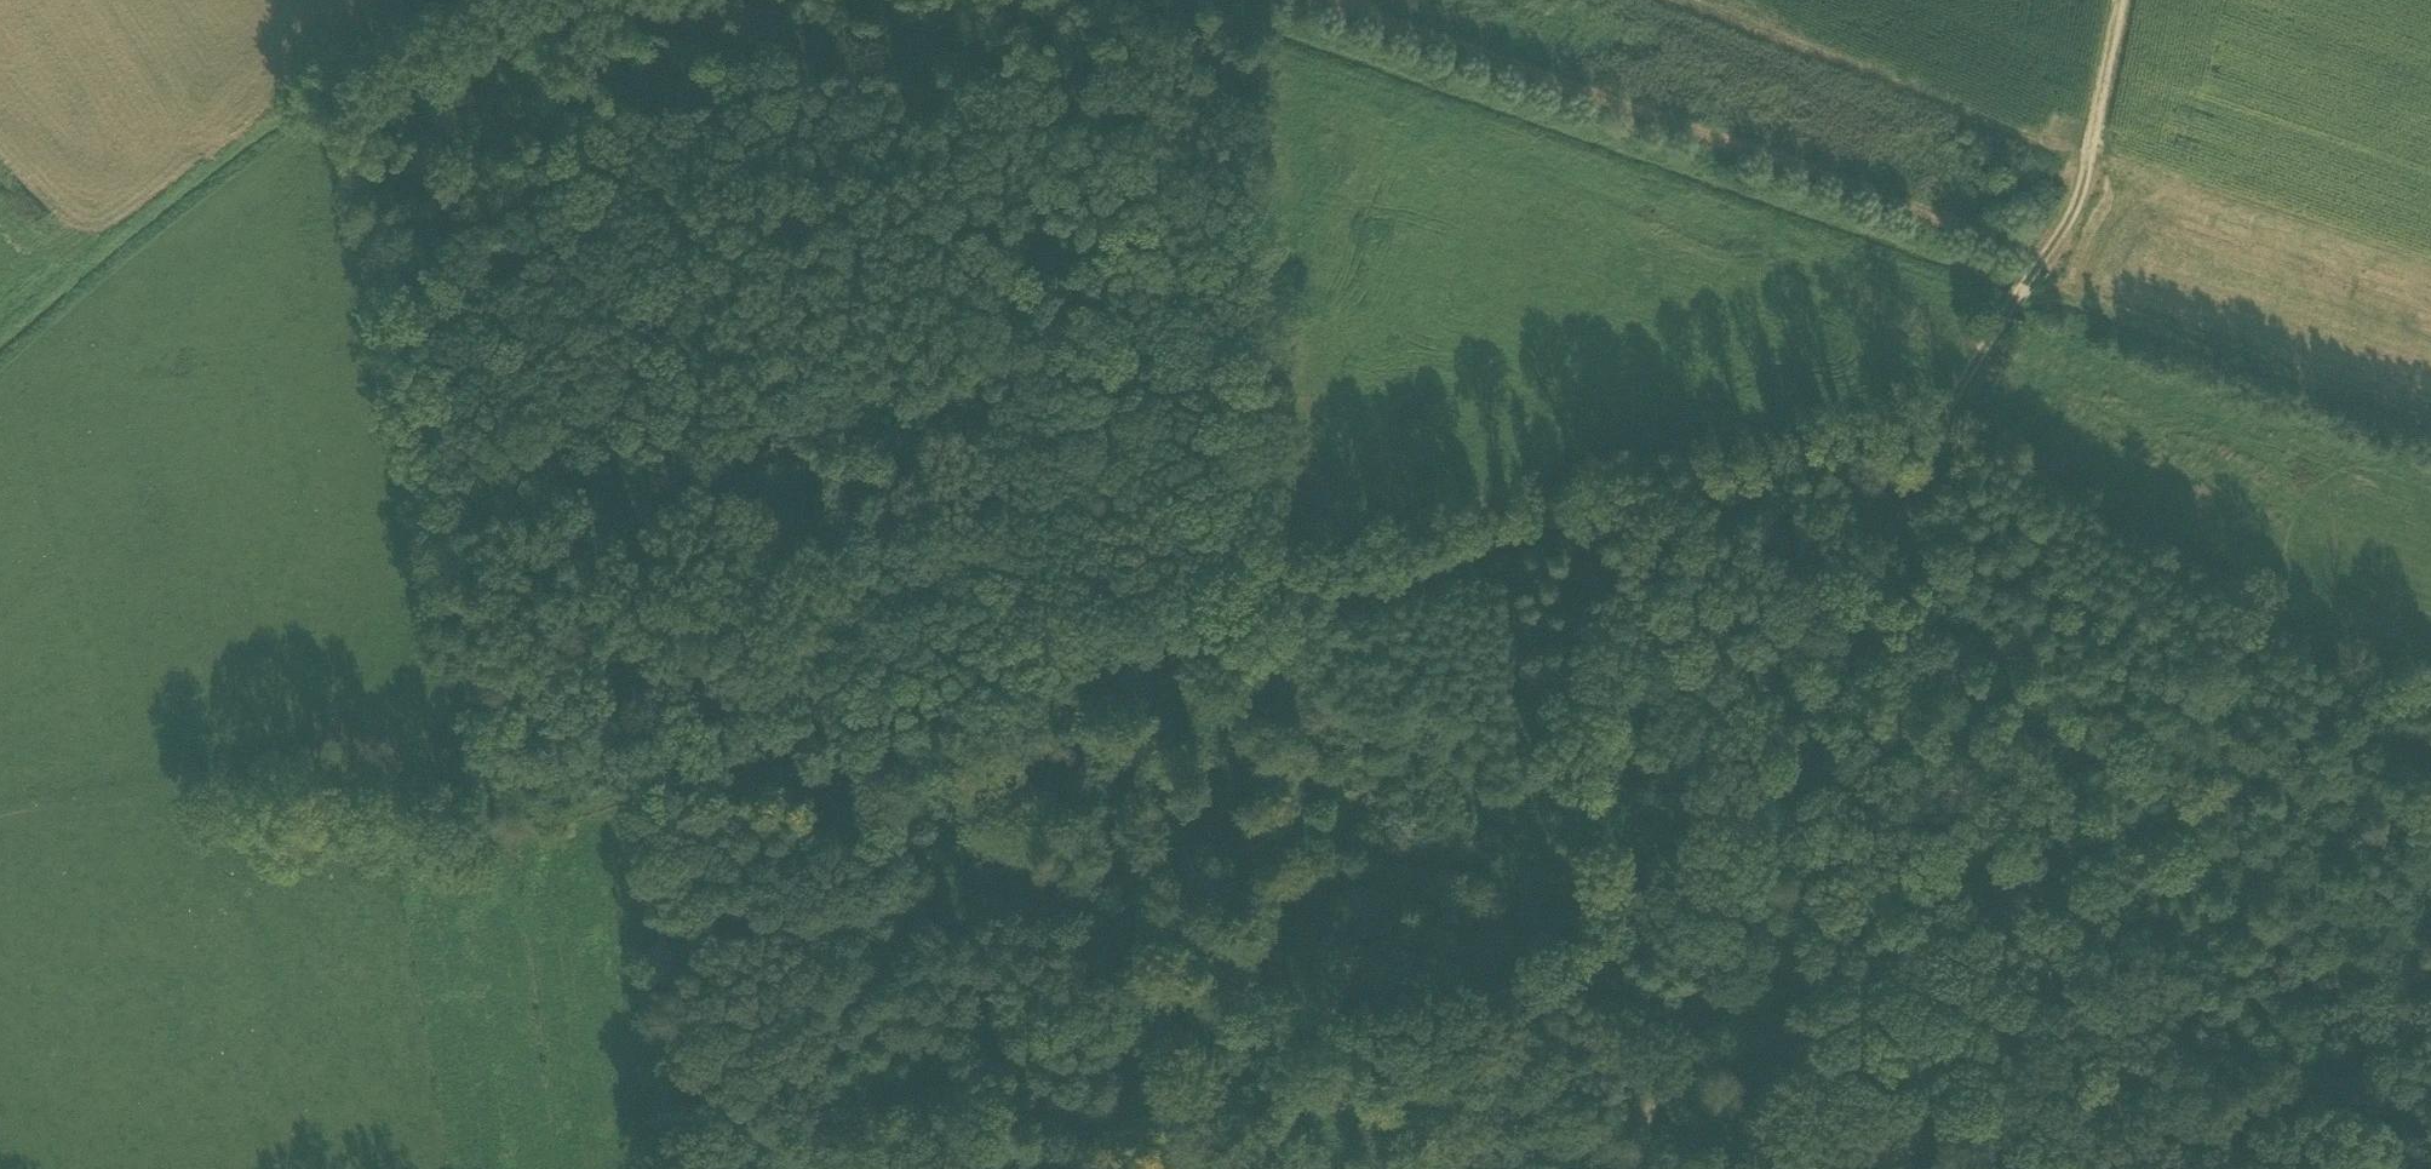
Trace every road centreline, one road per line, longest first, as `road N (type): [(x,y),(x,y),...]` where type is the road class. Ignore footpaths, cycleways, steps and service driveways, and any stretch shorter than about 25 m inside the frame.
road 1 (track): [(1953,439),(510,810),(181,769),(0,804)]
road 2 (track): [(1622,1168),(2028,273),(2081,197),(2120,0)]

